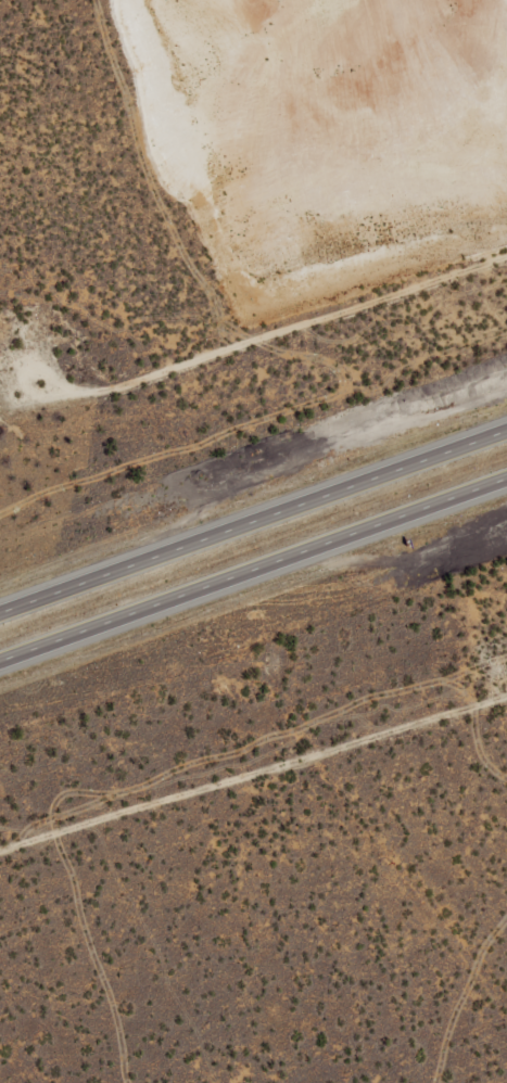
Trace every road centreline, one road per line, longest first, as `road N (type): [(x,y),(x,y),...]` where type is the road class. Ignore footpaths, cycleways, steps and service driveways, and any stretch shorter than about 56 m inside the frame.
road 1 (motorway): [(0,661),(506,478)]
road 2 (motorway): [(506,430),(0,613)]
road 3 (residential): [(506,260),(0,435)]
road 4 (track): [(0,869),(506,695)]

